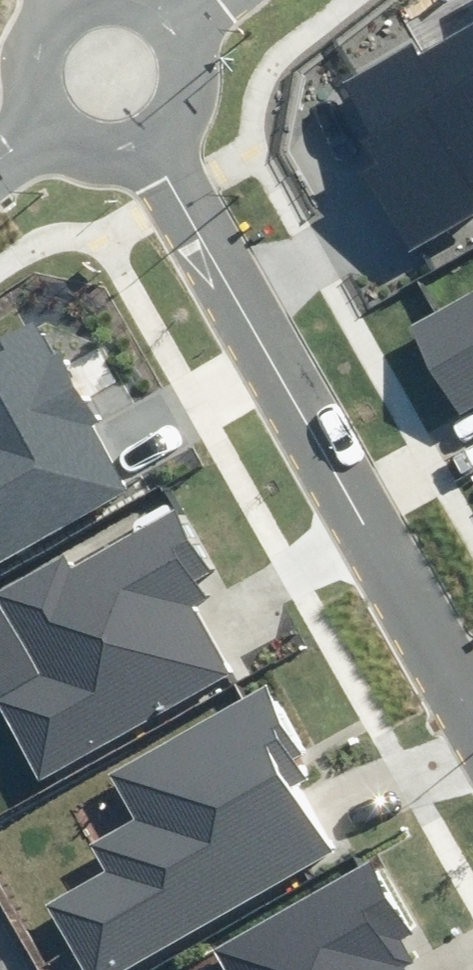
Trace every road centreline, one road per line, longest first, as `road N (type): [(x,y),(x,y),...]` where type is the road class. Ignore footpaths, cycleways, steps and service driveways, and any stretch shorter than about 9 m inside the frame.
road 1 (residential): [(154,136),(472,701)]
road 2 (tertiary): [(183,15),(197,68),(190,95),(154,136)]
road 3 (tertiary): [(47,120),(24,68),(27,39),(51,0)]

